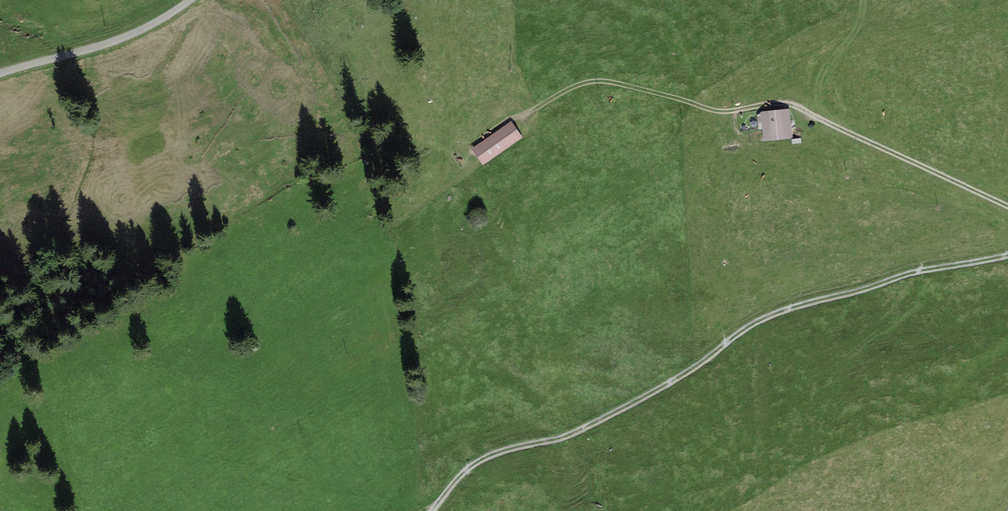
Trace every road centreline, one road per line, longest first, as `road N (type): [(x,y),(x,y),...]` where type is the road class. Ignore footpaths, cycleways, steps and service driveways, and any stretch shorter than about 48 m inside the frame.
road 1 (track): [(1007,211),(794,108),(720,112),(609,84),(591,82),(472,144),(440,91),(441,51),(458,0)]
road 2 (track): [(435,510),(465,473),(507,451),(581,431),(675,382),(755,324),(916,275),(1007,257)]
road 3 (track): [(0,74),(124,38),(191,0)]

